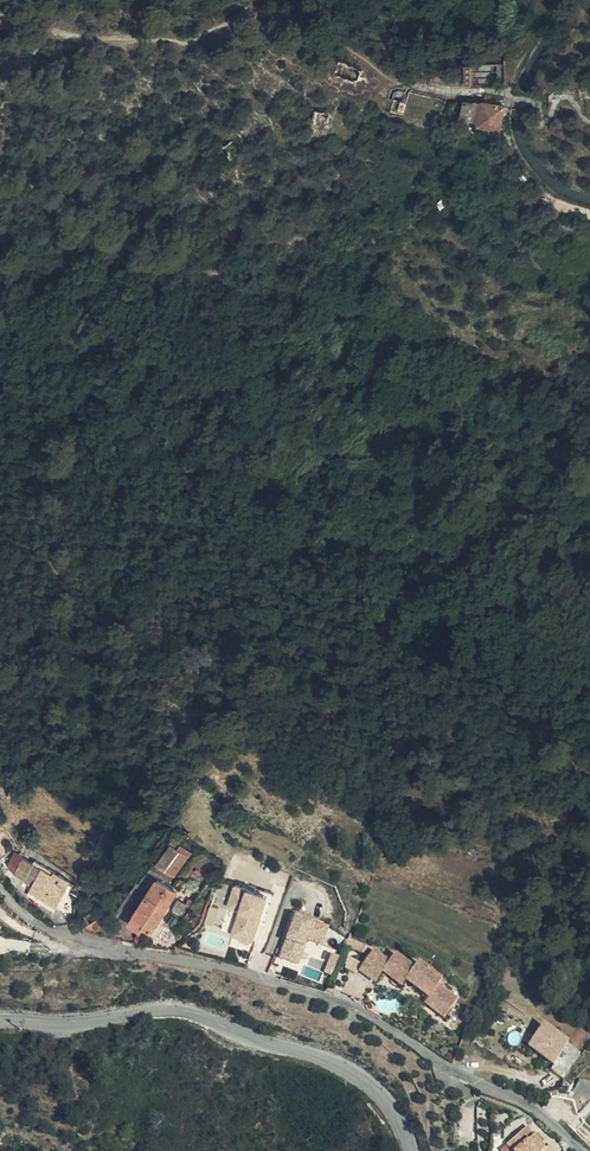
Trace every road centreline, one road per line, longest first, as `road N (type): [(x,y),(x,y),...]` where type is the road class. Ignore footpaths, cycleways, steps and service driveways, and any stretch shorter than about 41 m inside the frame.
road 1 (residential): [(70,946),(213,963),(308,990),(366,1013),(447,1067),(522,1102),(582,1150)]
road 2 (tertiary): [(0,1020),(59,1024),(193,1013),(360,1076),(390,1105),(411,1150)]

